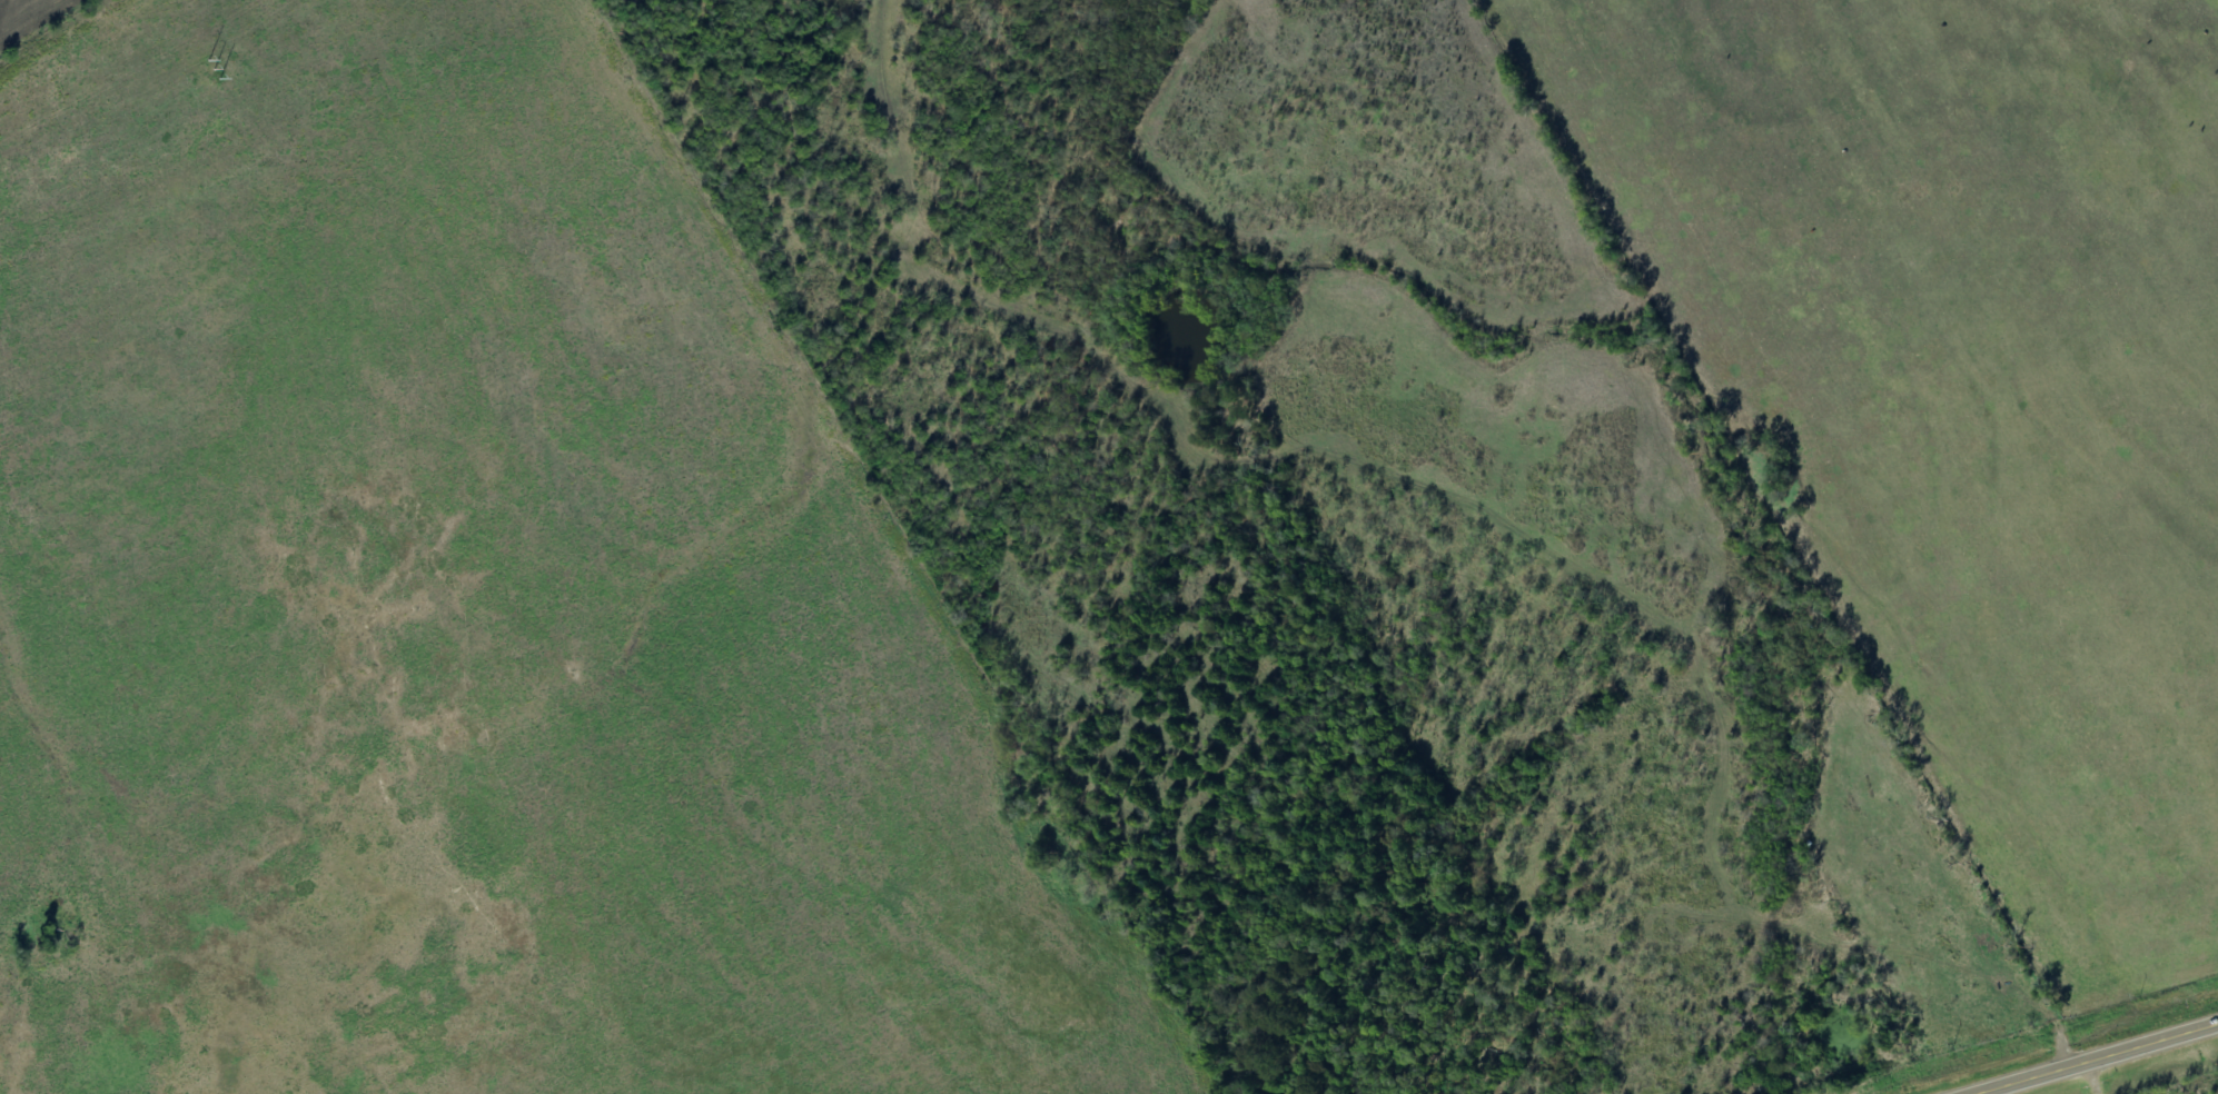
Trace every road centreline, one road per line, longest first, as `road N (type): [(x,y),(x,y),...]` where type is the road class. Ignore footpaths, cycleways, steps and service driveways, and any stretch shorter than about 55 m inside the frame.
road 1 (secondary): [(1960,1093),(2217,1016)]

